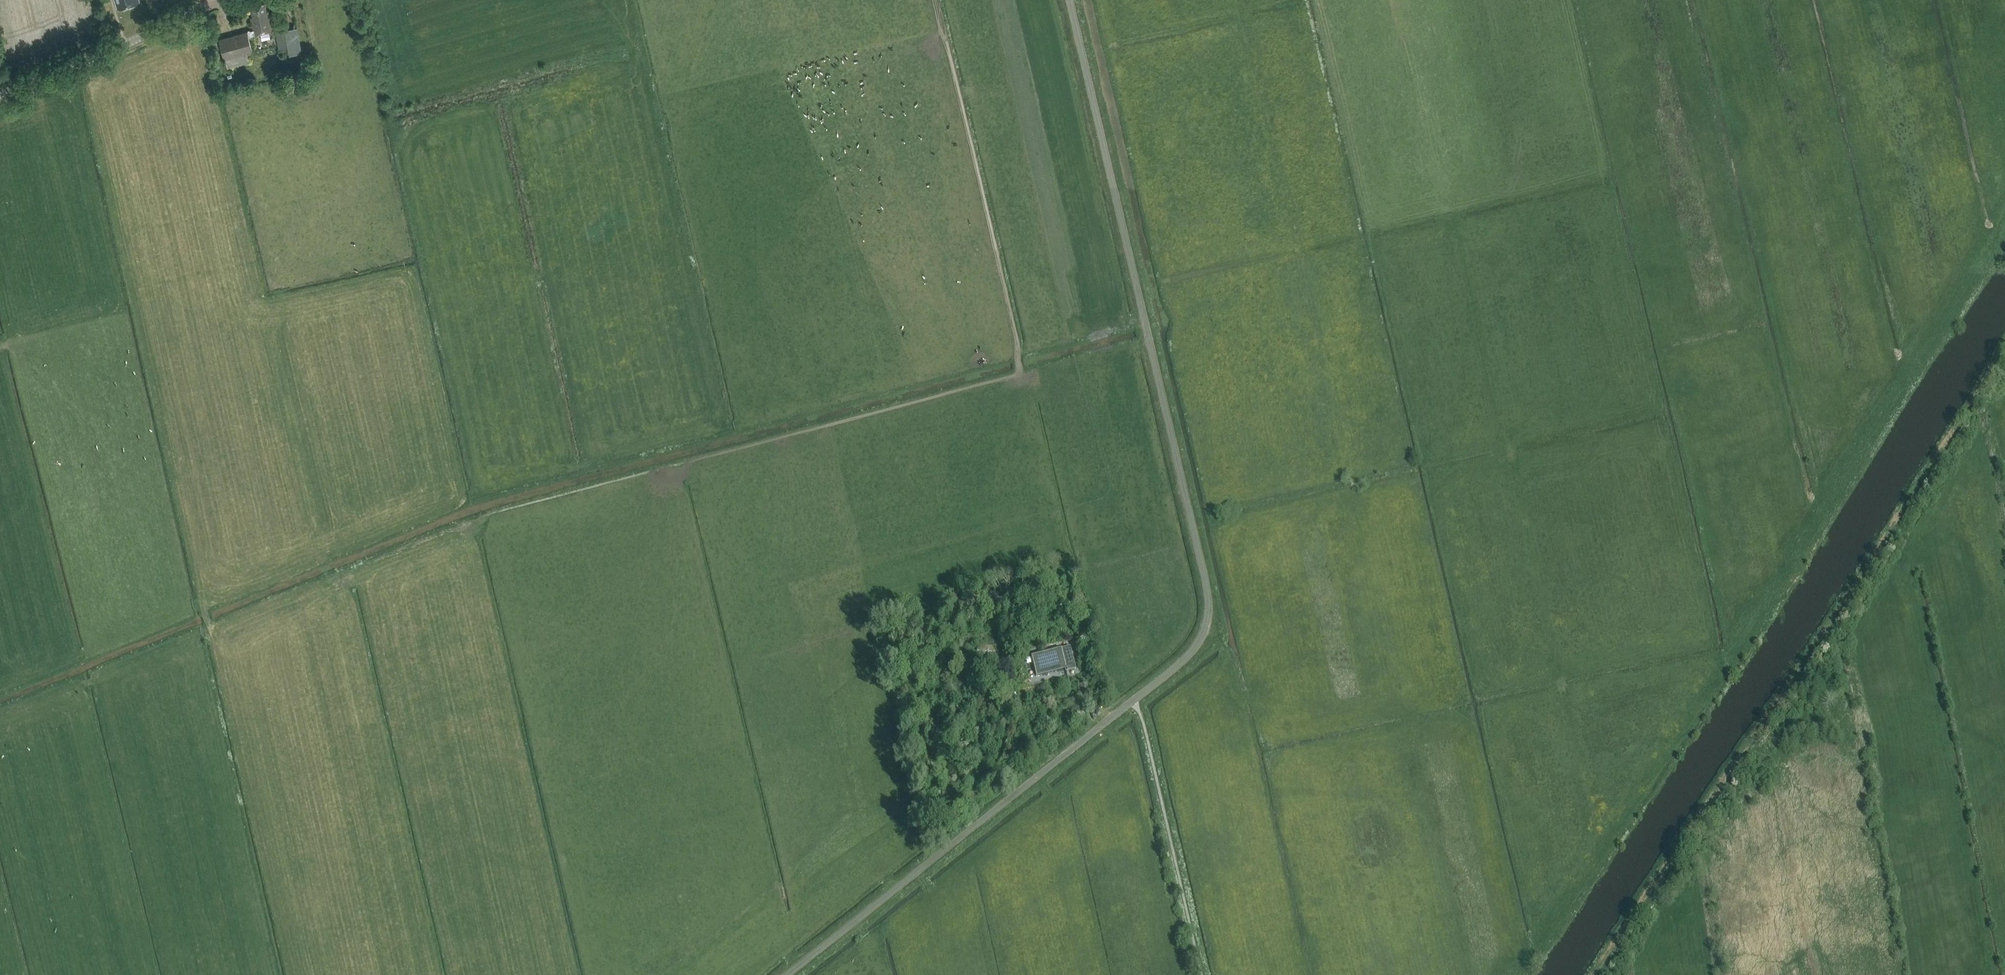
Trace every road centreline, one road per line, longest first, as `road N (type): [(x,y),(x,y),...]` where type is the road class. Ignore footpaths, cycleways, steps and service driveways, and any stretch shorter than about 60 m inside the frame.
road 1 (unclassified): [(790,974),(1186,659),(1207,625),(1207,586),(1071,0)]
road 2 (tertiary): [(0,94),(209,7)]

